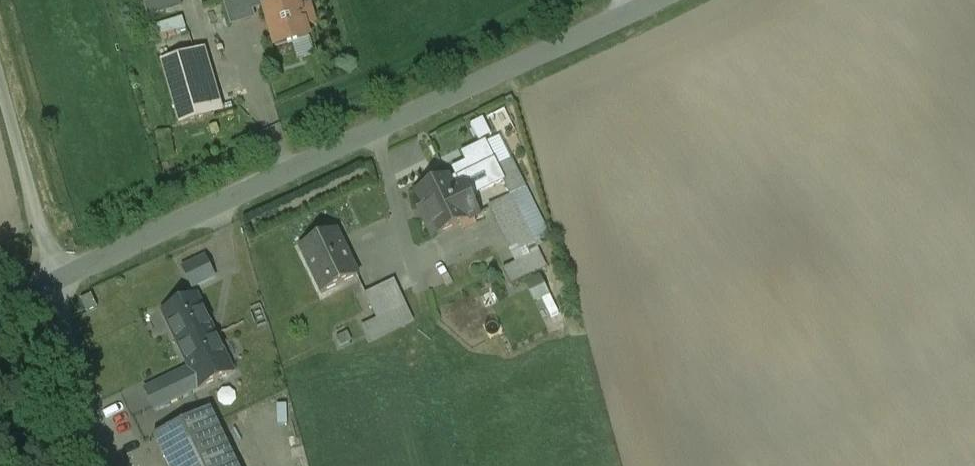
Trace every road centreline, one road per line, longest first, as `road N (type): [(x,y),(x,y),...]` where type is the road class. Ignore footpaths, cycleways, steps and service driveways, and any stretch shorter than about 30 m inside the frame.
road 1 (unclassified): [(655,0),(56,282)]
road 2 (unclassified): [(56,282),(0,87)]

